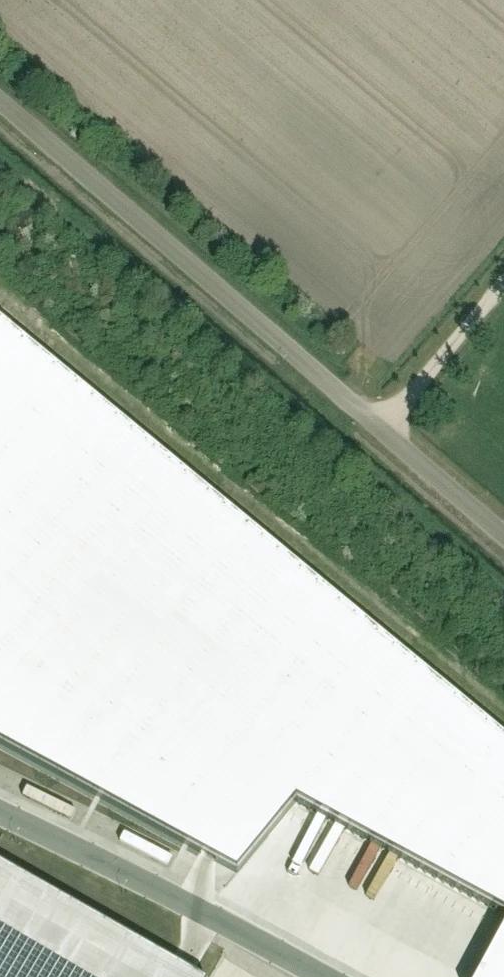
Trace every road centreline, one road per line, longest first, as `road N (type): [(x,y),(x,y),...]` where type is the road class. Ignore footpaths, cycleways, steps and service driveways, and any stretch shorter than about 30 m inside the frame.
road 1 (unclassified): [(503,531),(0,97)]
road 2 (unclassified): [(0,814),(336,976)]

